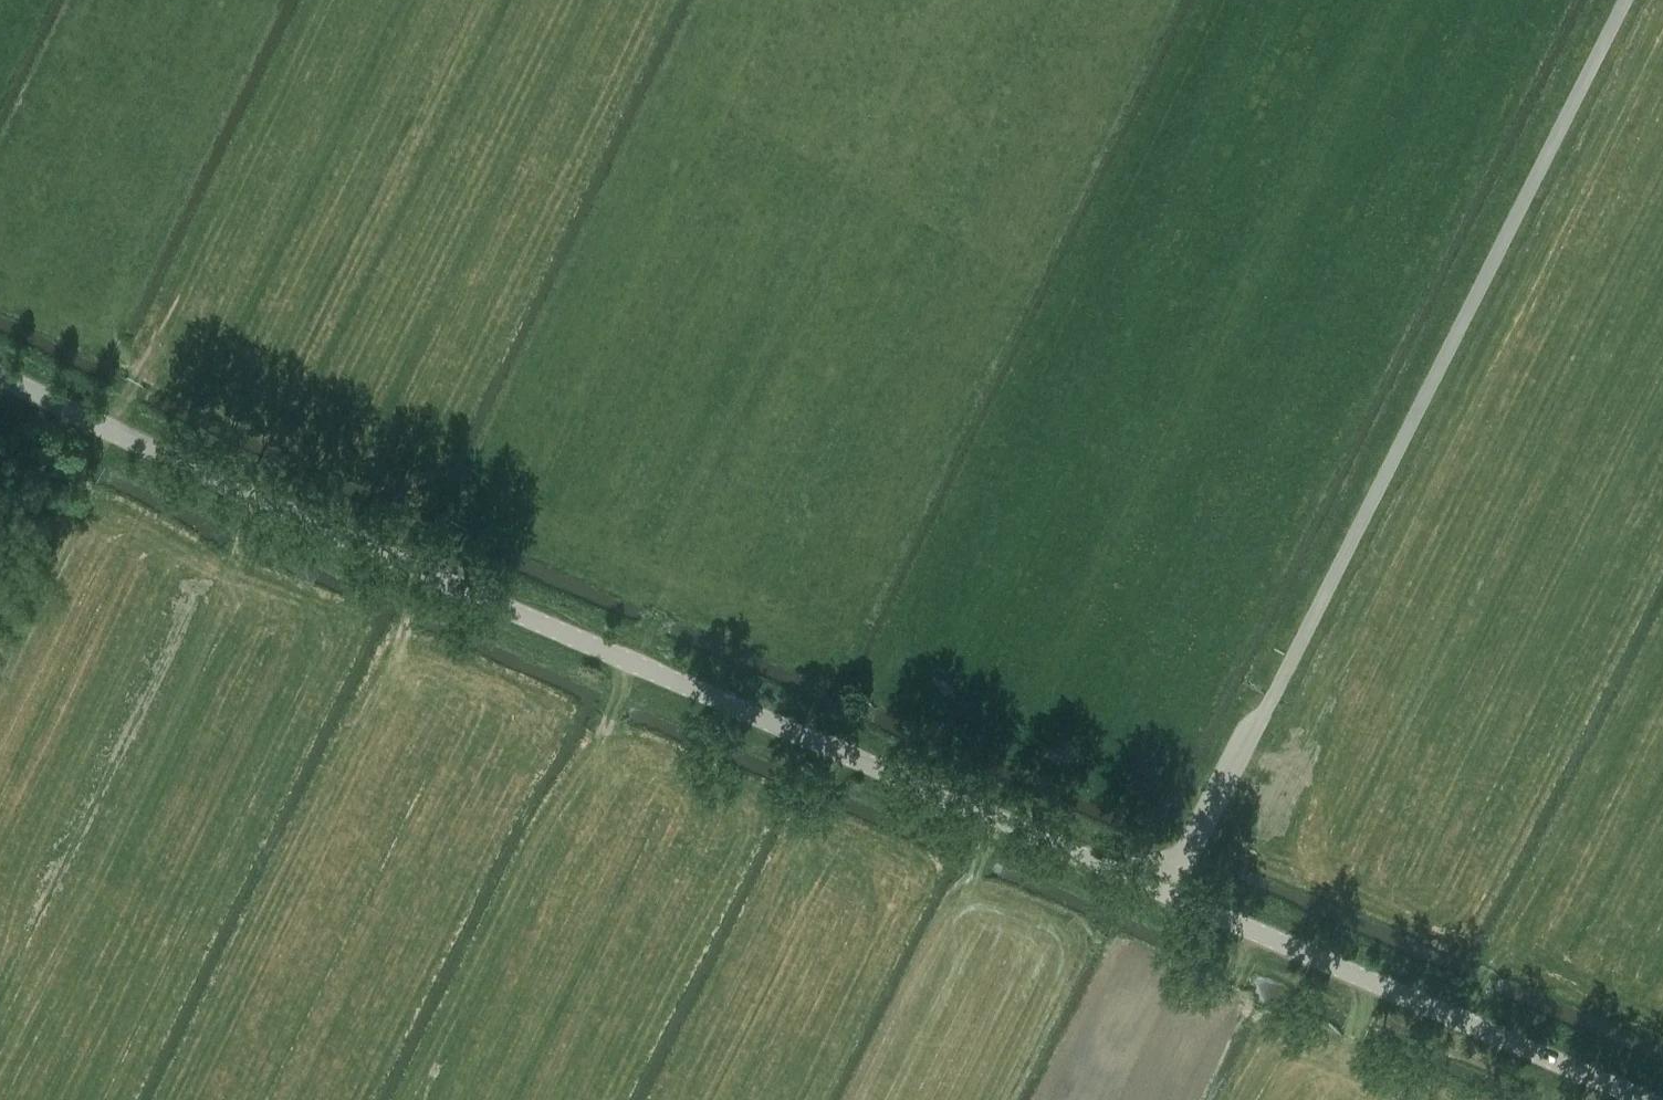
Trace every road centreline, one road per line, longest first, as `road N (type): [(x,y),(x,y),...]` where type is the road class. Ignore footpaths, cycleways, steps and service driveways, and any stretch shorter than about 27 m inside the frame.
road 1 (unclassified): [(1651,1099),(1178,895),(0,360)]
road 2 (track): [(1178,895),(1625,0)]

